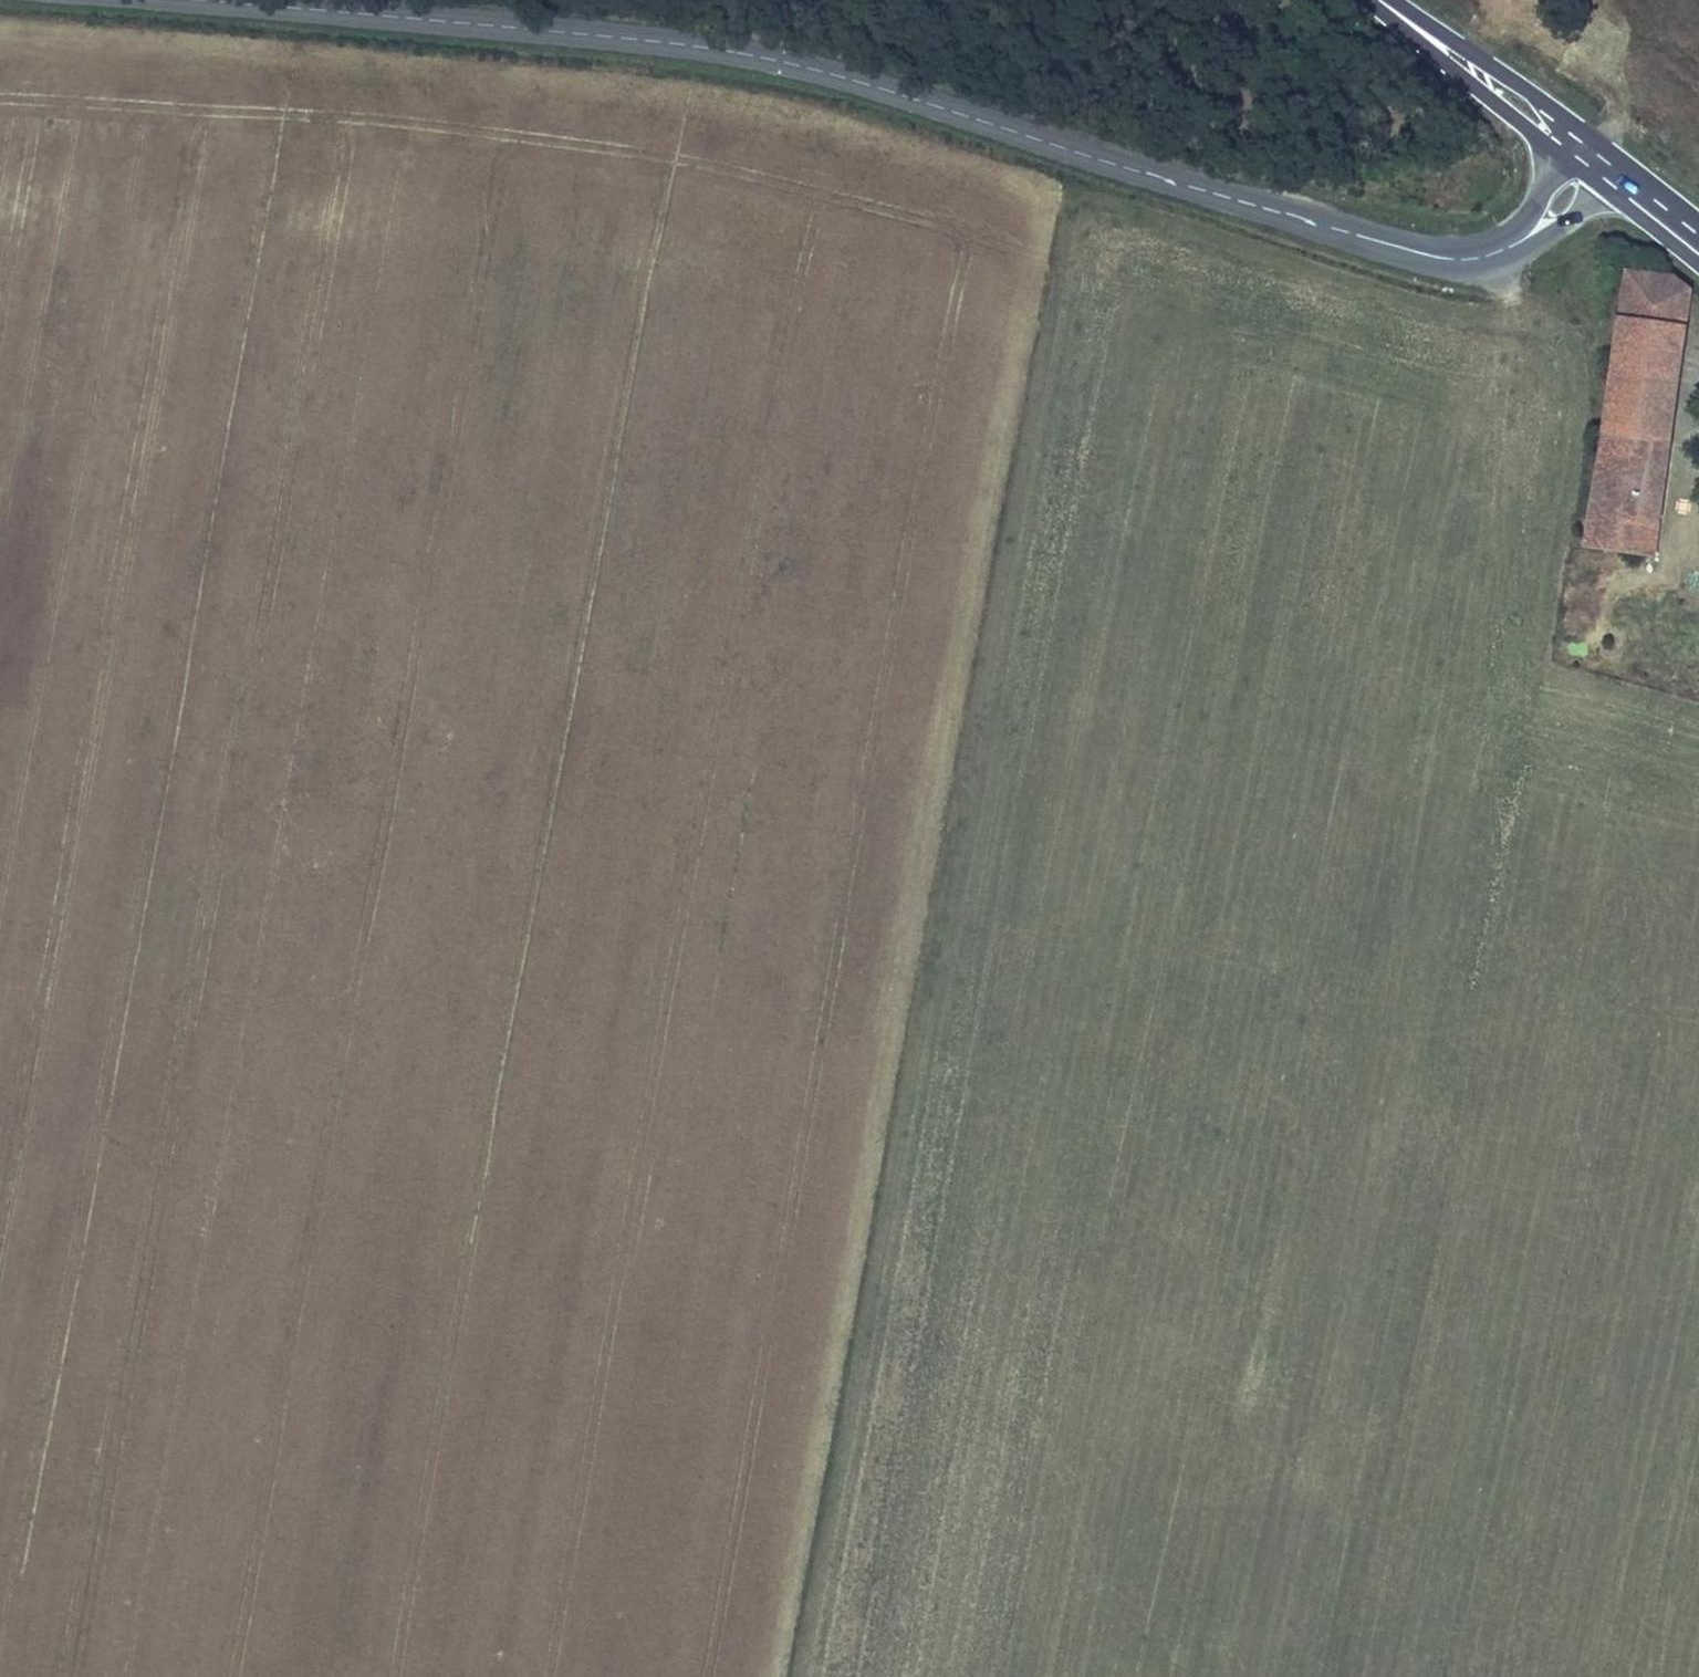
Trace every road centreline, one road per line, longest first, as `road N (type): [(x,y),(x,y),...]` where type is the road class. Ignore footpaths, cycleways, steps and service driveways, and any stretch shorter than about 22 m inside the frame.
road 1 (tertiary): [(197,0),(683,45),(813,69),(1460,261),(1504,250),(1542,226),(1594,161)]
road 2 (secondary): [(1390,0),(1594,161)]
road 3 (secondary): [(1594,161),(1698,246)]

